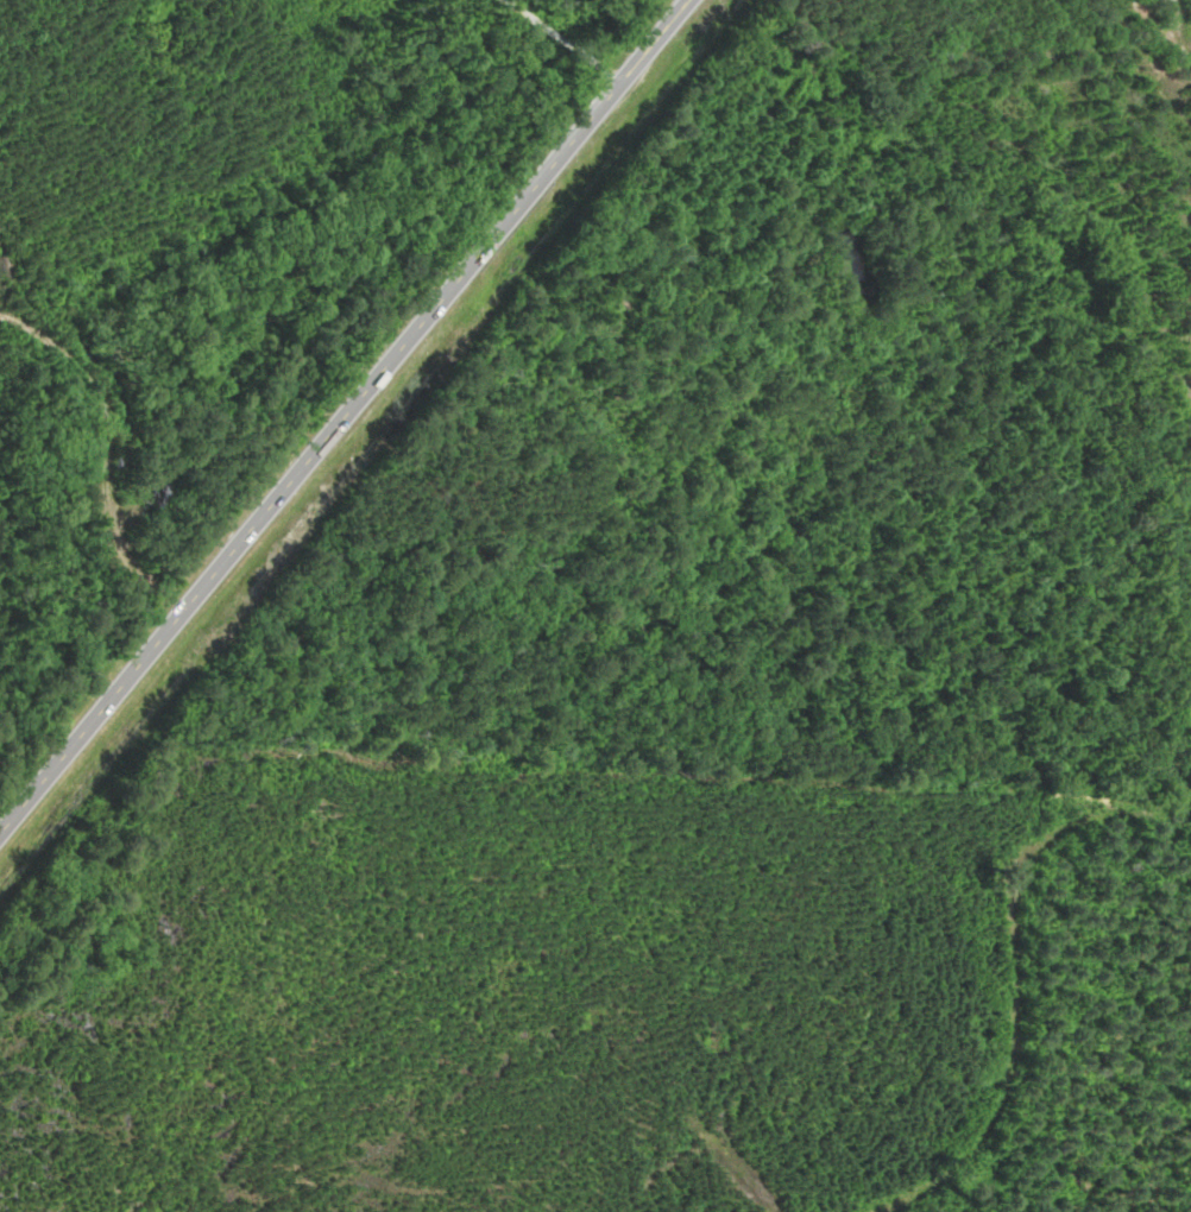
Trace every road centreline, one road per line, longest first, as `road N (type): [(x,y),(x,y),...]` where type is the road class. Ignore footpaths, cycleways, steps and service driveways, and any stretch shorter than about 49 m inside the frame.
road 1 (trunk): [(0,832),(688,0)]

